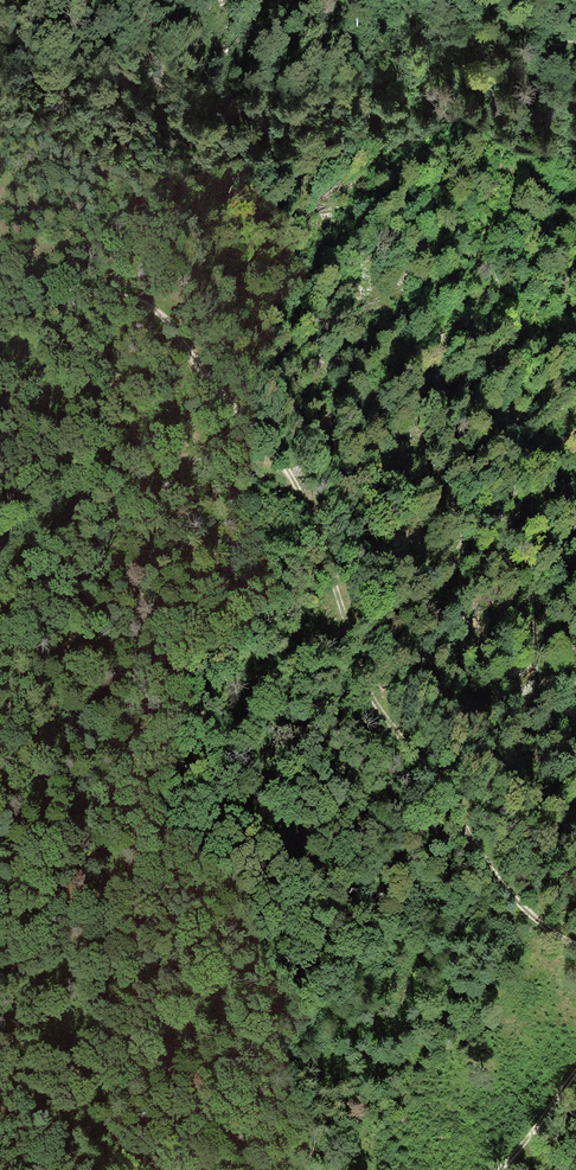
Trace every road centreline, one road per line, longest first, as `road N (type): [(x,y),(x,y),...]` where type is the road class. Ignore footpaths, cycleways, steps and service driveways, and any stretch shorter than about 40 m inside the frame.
road 1 (track): [(0,254),(55,283),(118,292),(153,309),(248,421),(309,516),(372,700),(443,782),(500,887),(540,928),(575,948)]
road 2 (track): [(0,574),(155,420),(193,362)]
road 3 (track): [(575,195),(360,46)]
road 4 (track): [(575,1074),(499,1169)]

